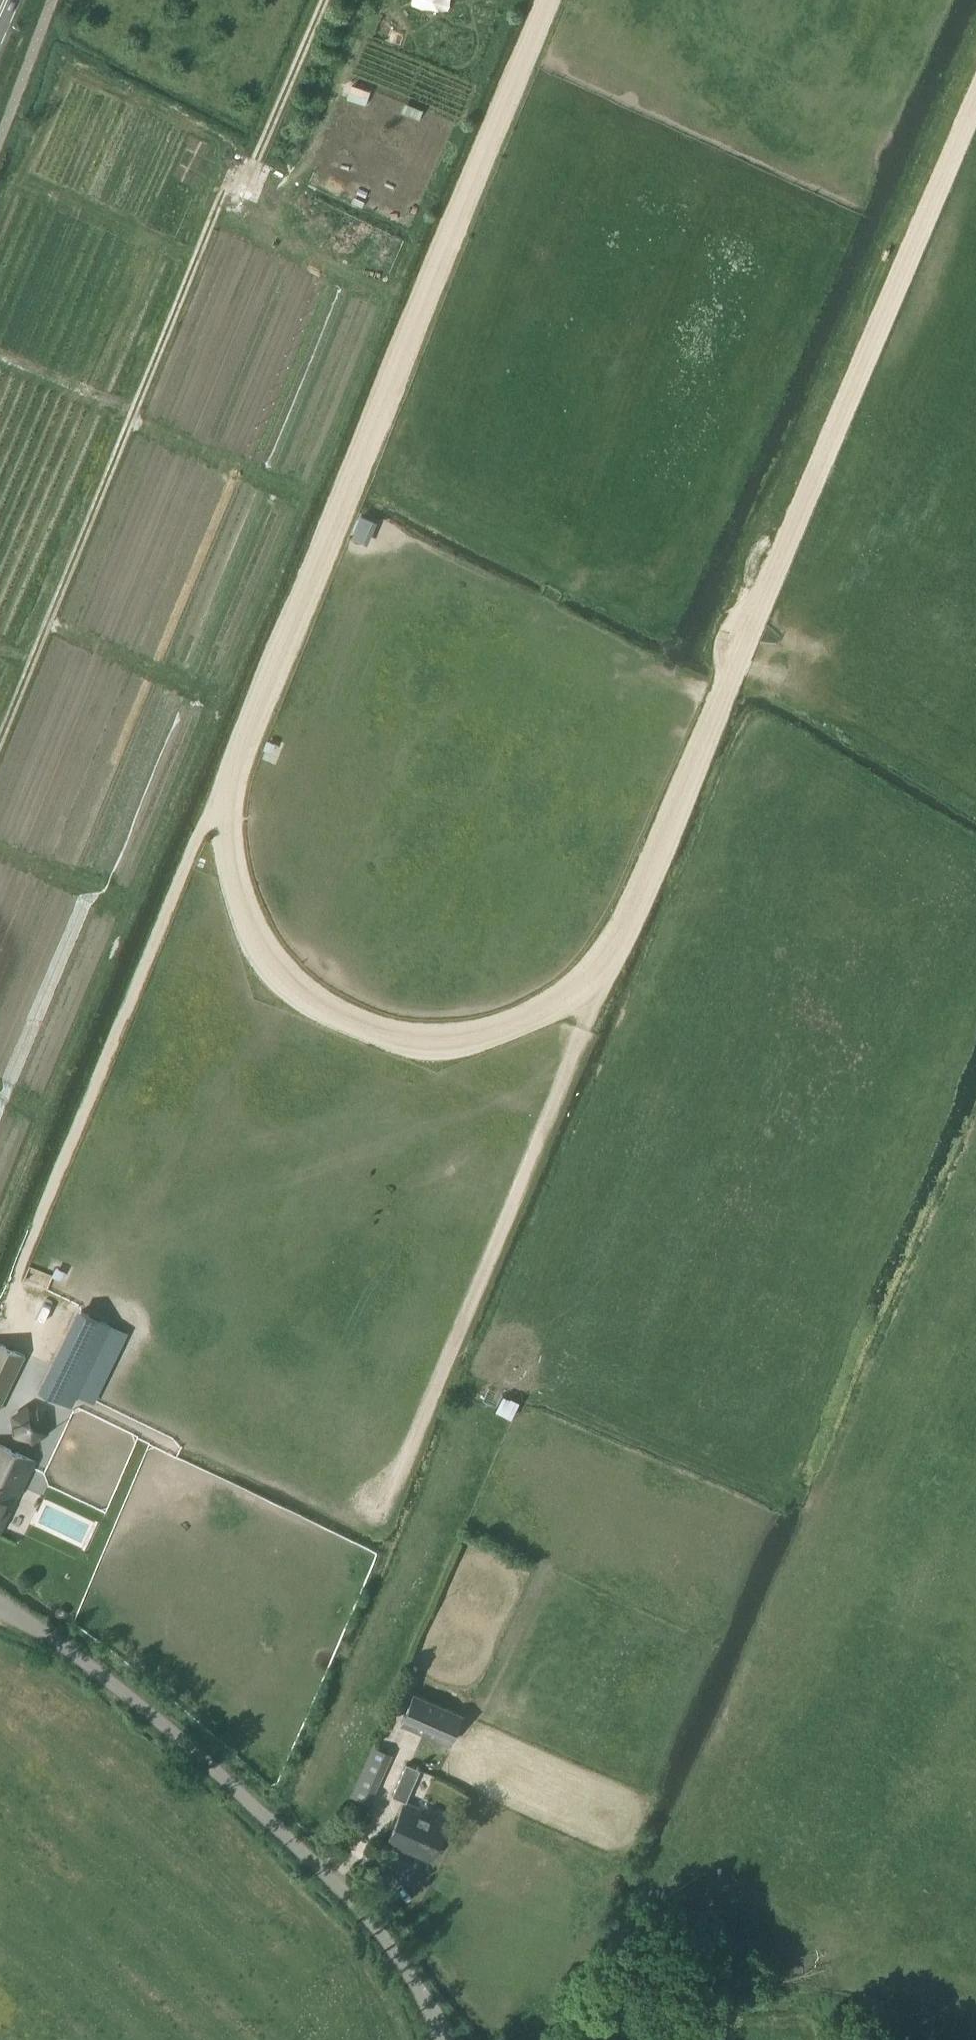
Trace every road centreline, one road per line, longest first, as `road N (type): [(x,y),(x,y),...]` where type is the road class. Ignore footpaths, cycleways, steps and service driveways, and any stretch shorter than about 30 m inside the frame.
road 1 (track): [(324,0),(256,159),(223,192),(0,738)]
road 2 (unclassified): [(437,2039),(408,1974),(273,1820),(181,1736),(0,1601)]

